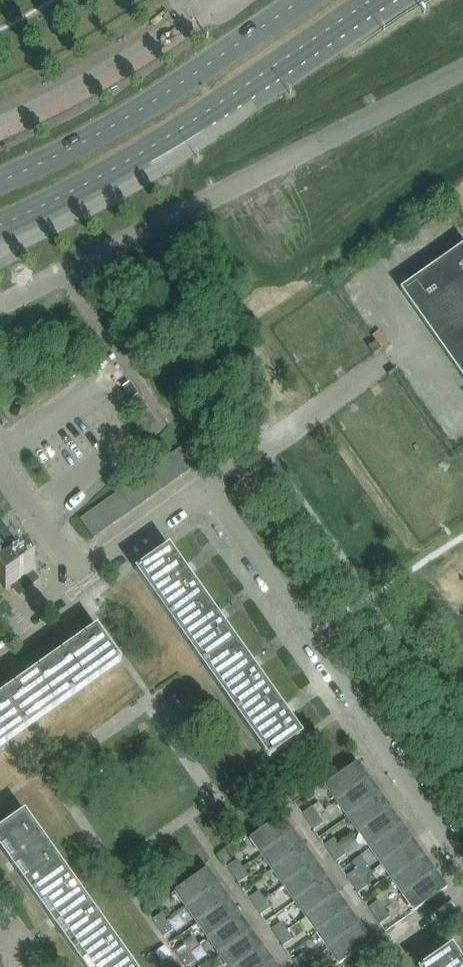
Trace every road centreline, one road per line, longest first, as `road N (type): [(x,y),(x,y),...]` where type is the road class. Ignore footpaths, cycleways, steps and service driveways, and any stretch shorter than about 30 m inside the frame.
road 1 (unclassified): [(0,306),(462,69)]
road 2 (residential): [(462,860),(207,489)]
road 3 (primary): [(0,225),(164,140),(371,0)]
road 4 (primary): [(302,0),(137,113),(0,181)]
road 5 (residential): [(85,575),(207,489)]
road 6 (residential): [(85,575),(0,468)]

